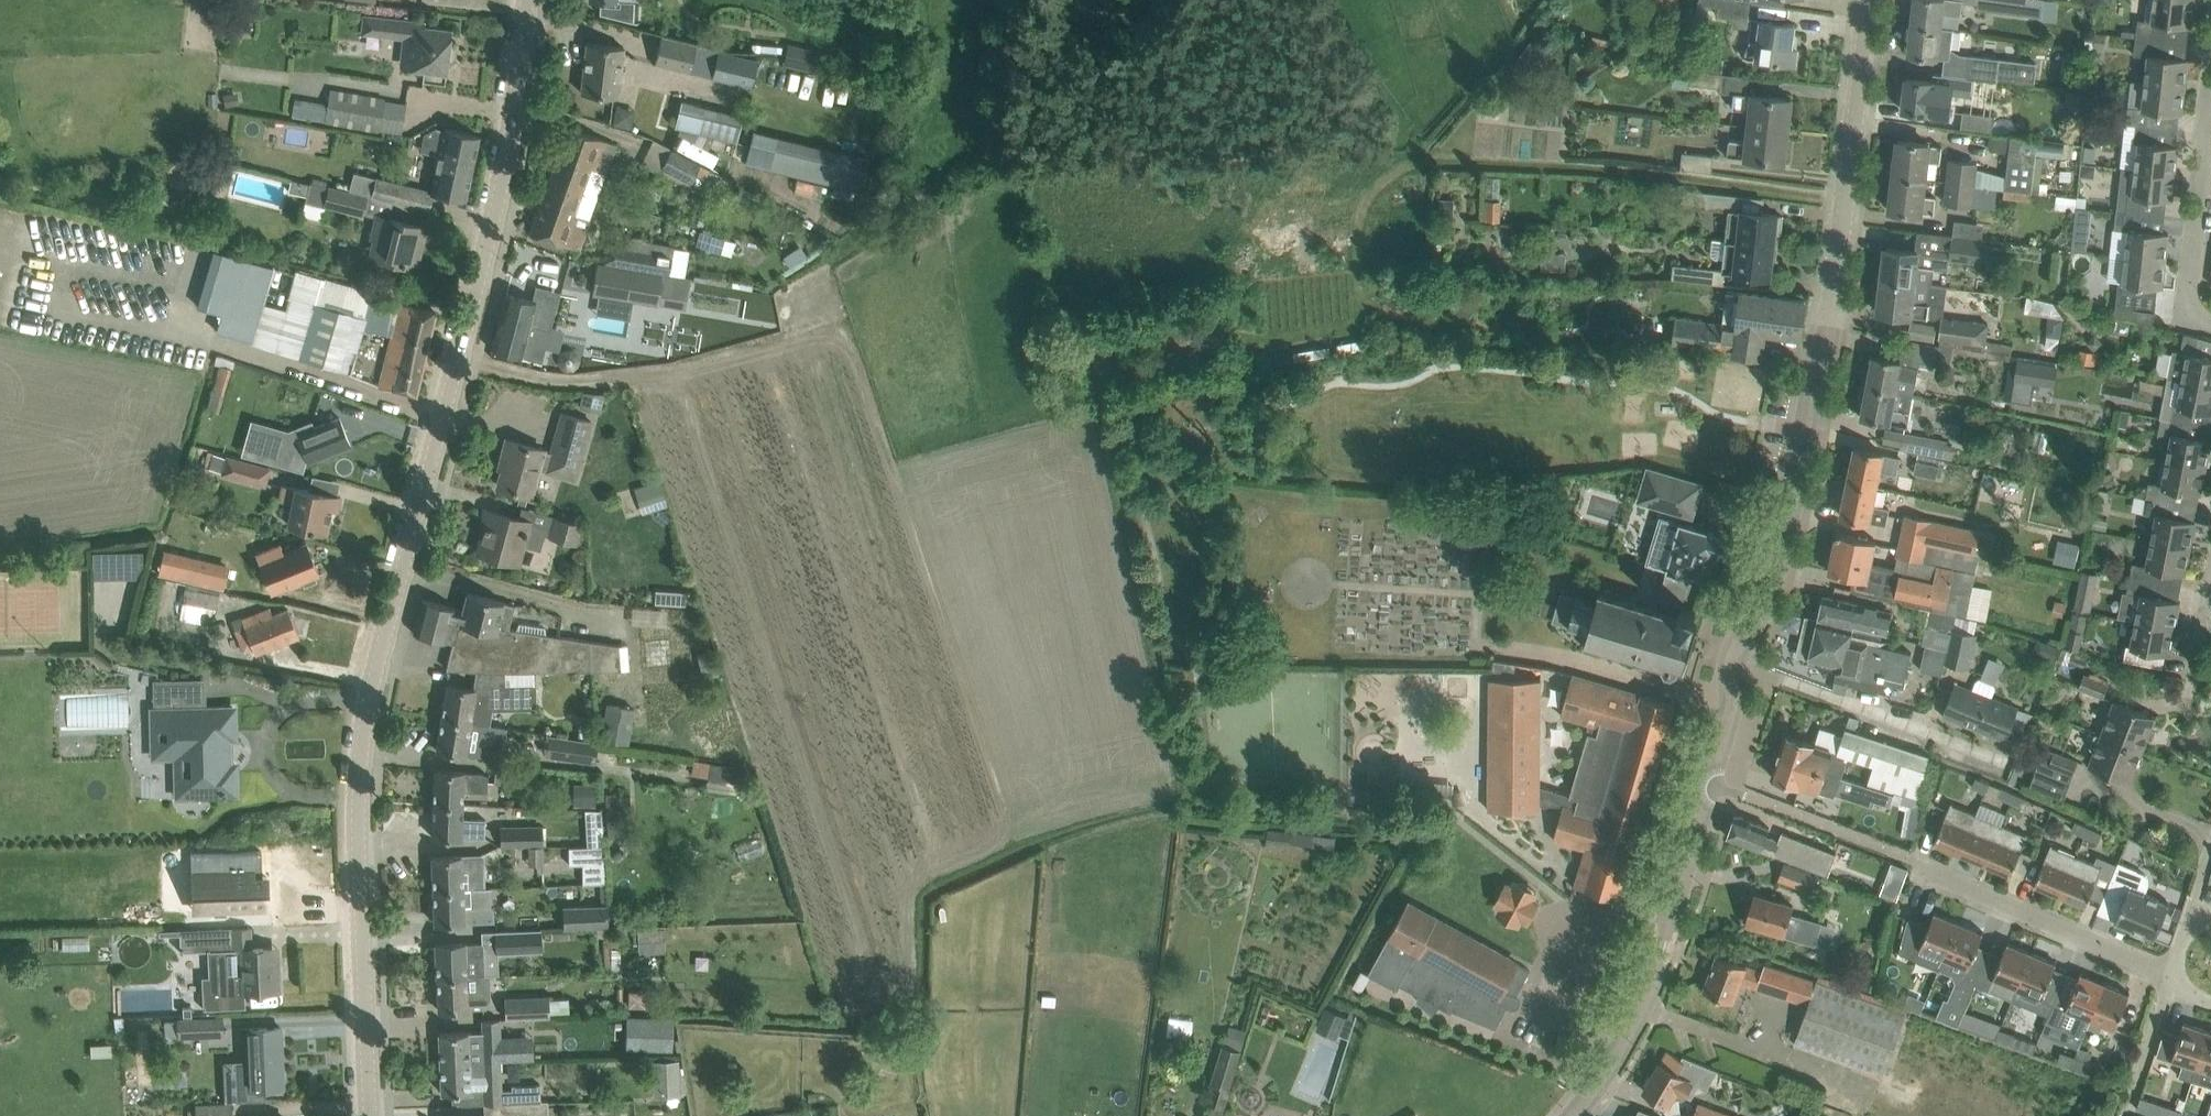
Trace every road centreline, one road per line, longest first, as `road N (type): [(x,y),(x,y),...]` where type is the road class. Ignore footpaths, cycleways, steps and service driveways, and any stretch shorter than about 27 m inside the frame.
road 1 (unclassified): [(1571,1115),(1621,1050),(1652,978),(1731,709),(1734,652),(1761,612),(1791,507),(1828,329),(1868,0)]
road 2 (tertiary): [(370,1115),(359,808),(366,722),(484,266),(510,149),(527,0)]
road 3 (residential): [(2168,974),(1919,869)]
road 4 (residential): [(2210,324),(2188,302),(2210,74)]
road 5 (track): [(458,356),(562,381),(621,375)]

